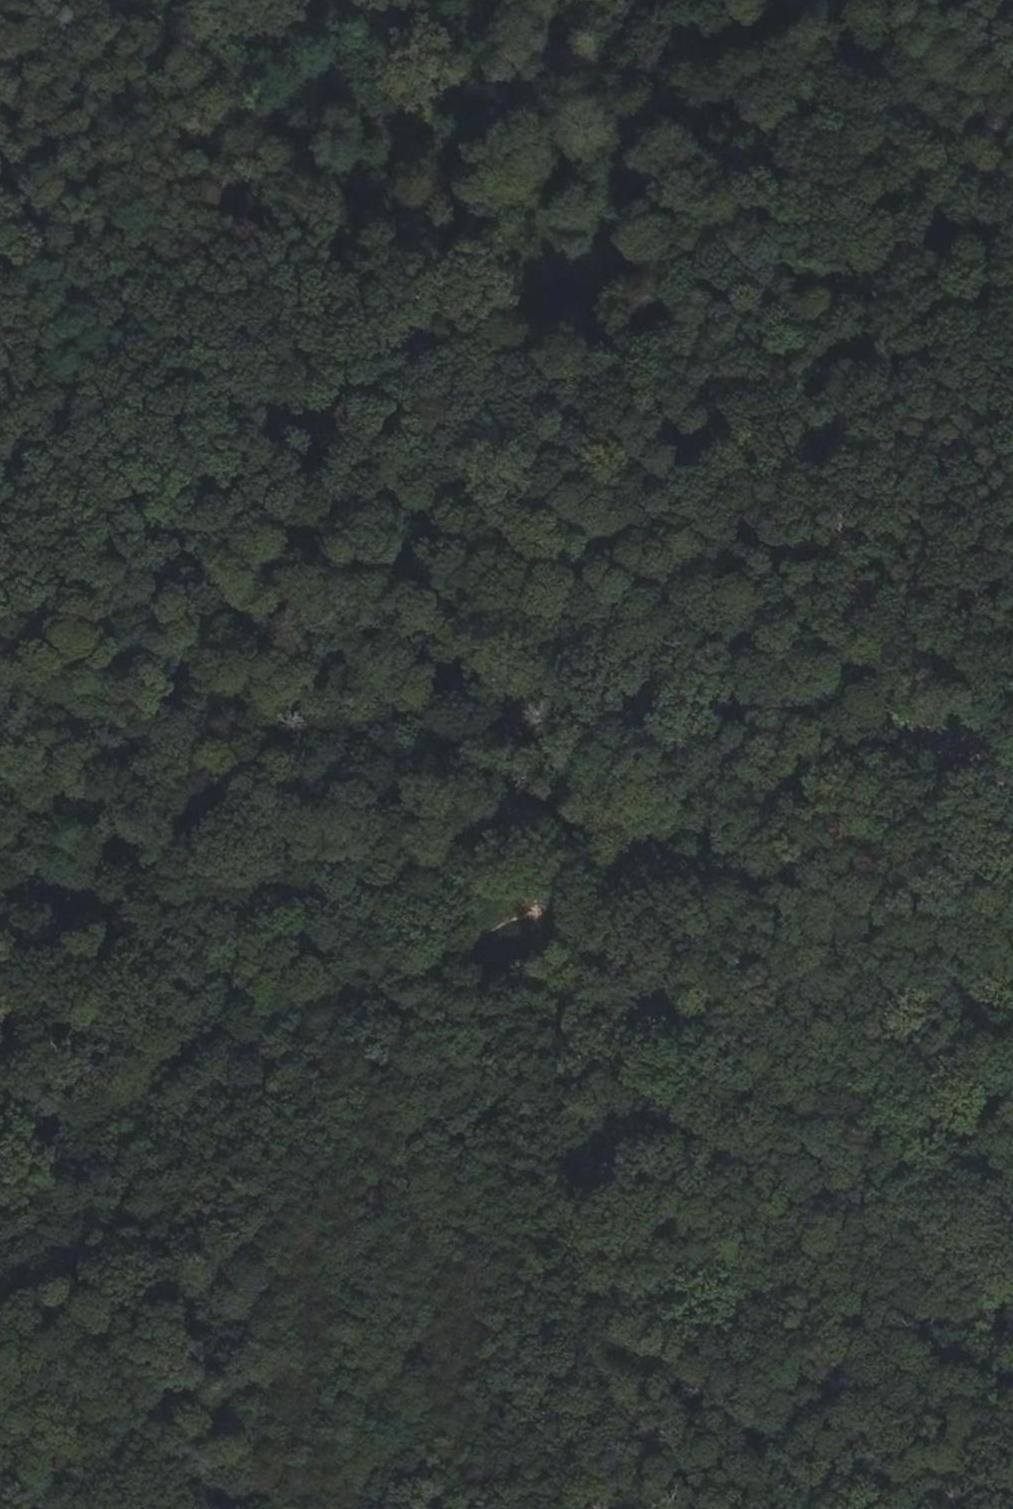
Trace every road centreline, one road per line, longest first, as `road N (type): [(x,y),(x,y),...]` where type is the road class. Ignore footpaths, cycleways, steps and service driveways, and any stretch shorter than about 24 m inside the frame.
road 1 (track): [(1012,1335),(938,731)]
road 2 (track): [(0,1430),(92,1508)]

